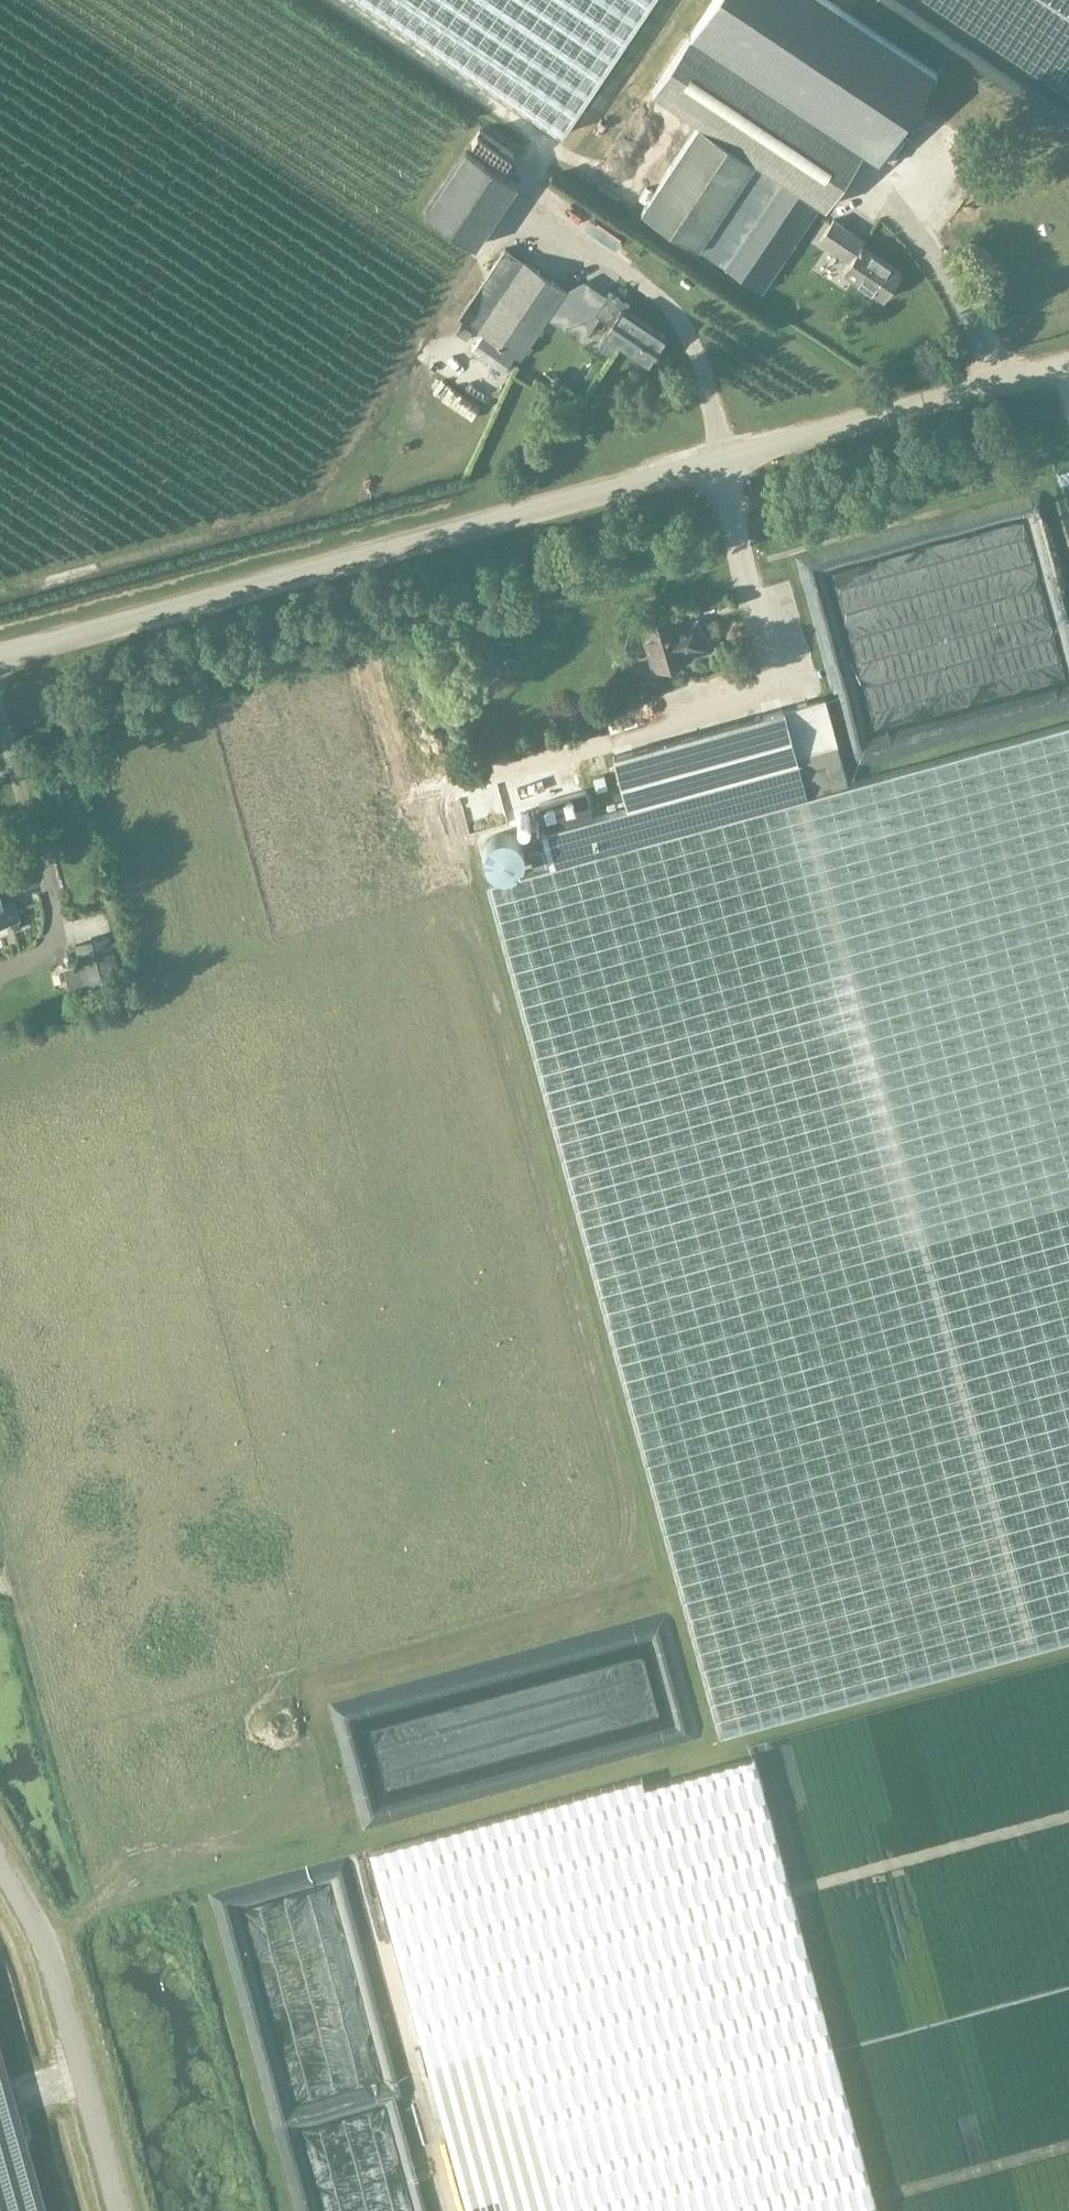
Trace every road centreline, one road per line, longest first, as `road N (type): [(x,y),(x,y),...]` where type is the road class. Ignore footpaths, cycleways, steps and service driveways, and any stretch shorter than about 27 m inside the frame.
road 1 (unclassified): [(0,656),(1068,364)]
road 2 (unclassified): [(120,2210),(54,1966),(0,1861)]

